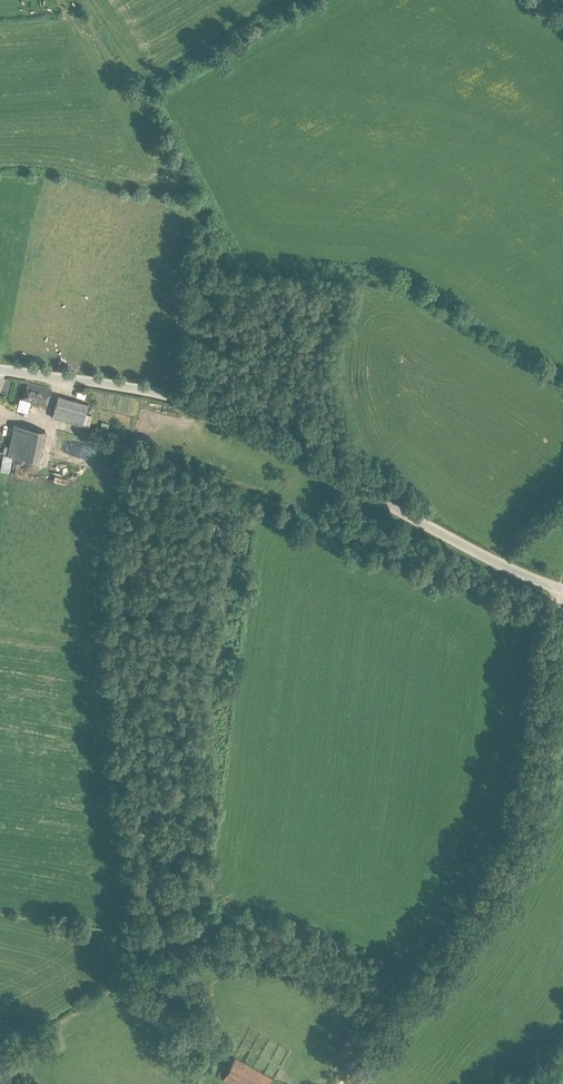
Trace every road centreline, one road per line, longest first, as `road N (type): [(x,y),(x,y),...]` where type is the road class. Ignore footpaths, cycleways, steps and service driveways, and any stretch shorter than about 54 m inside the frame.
road 1 (unclassified): [(562,591),(195,404),(0,370)]

